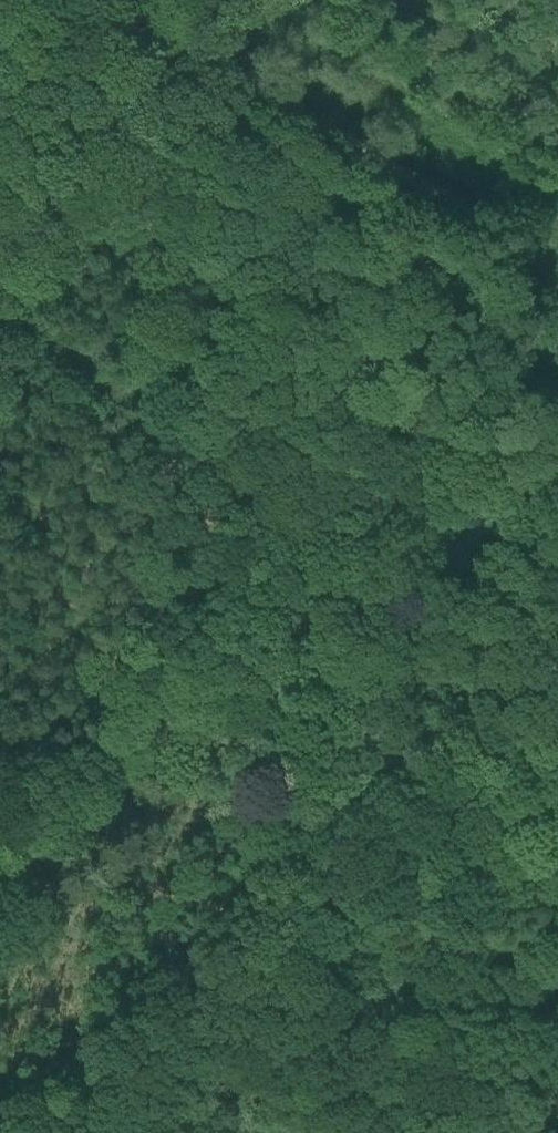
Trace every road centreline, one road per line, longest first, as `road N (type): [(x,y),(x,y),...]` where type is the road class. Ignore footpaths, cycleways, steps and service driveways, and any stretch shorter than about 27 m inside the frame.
road 1 (track): [(173,41),(504,235),(557,276)]

